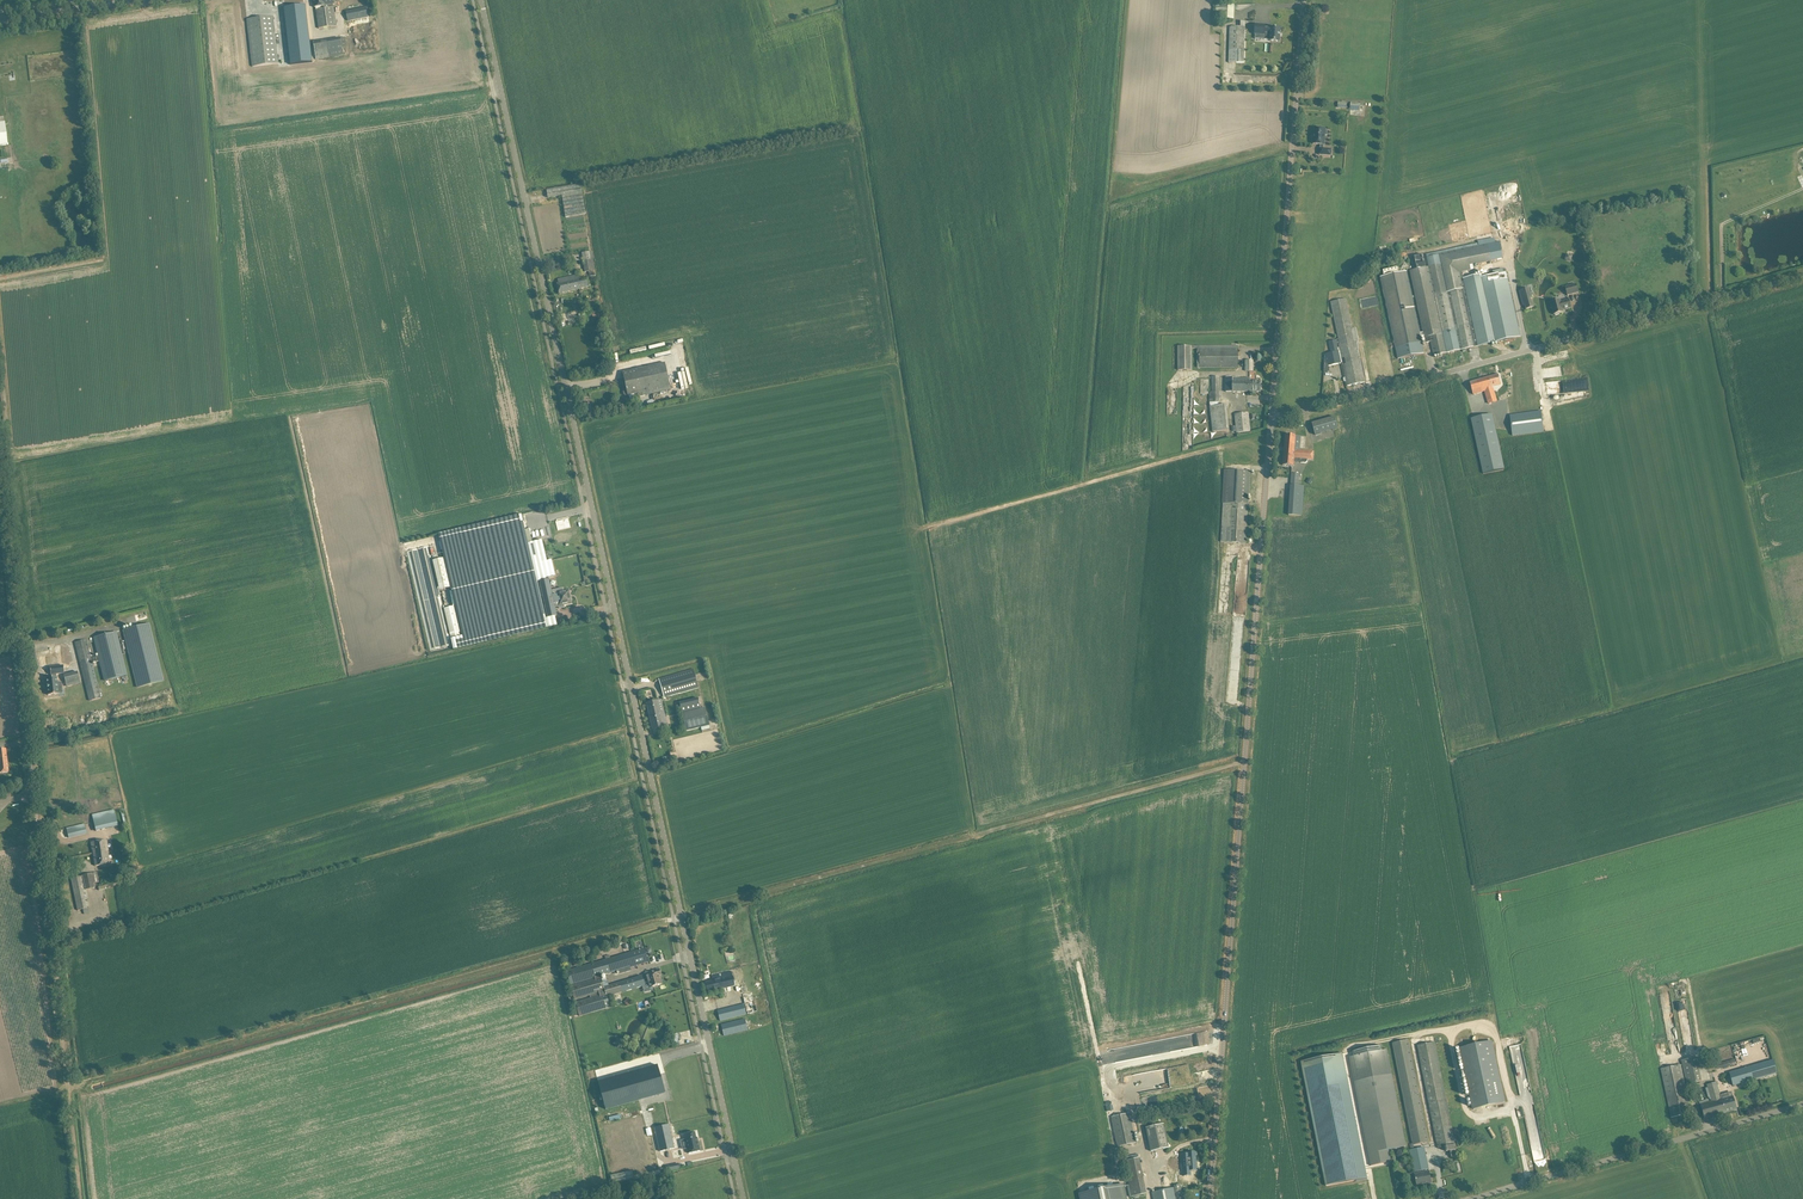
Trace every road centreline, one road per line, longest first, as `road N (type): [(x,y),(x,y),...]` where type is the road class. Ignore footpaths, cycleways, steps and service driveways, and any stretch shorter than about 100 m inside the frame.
road 1 (unclassified): [(742,1198),(481,0)]
road 2 (unclassified): [(1209,1198),(1272,417)]
road 3 (track): [(674,920),(67,1089)]
road 4 (track): [(674,920),(1243,763)]
road 5 (unclassified): [(1272,417),(1802,274)]
road 6 (unclassified): [(1272,417),(1304,0)]
road 7 (track): [(929,527),(1221,446),(1227,466),(1267,469)]
road 8 (unclassified): [(1473,1198),(1802,1105)]
road 9 (unclassified): [(44,881),(17,643)]
road 10 (track): [(67,1089),(44,881)]
road 11 (unclassified): [(17,643),(0,483)]
road 12 (track): [(1723,296),(1721,224),(1802,189)]
road 13 (tertiary): [(0,20),(135,0)]

